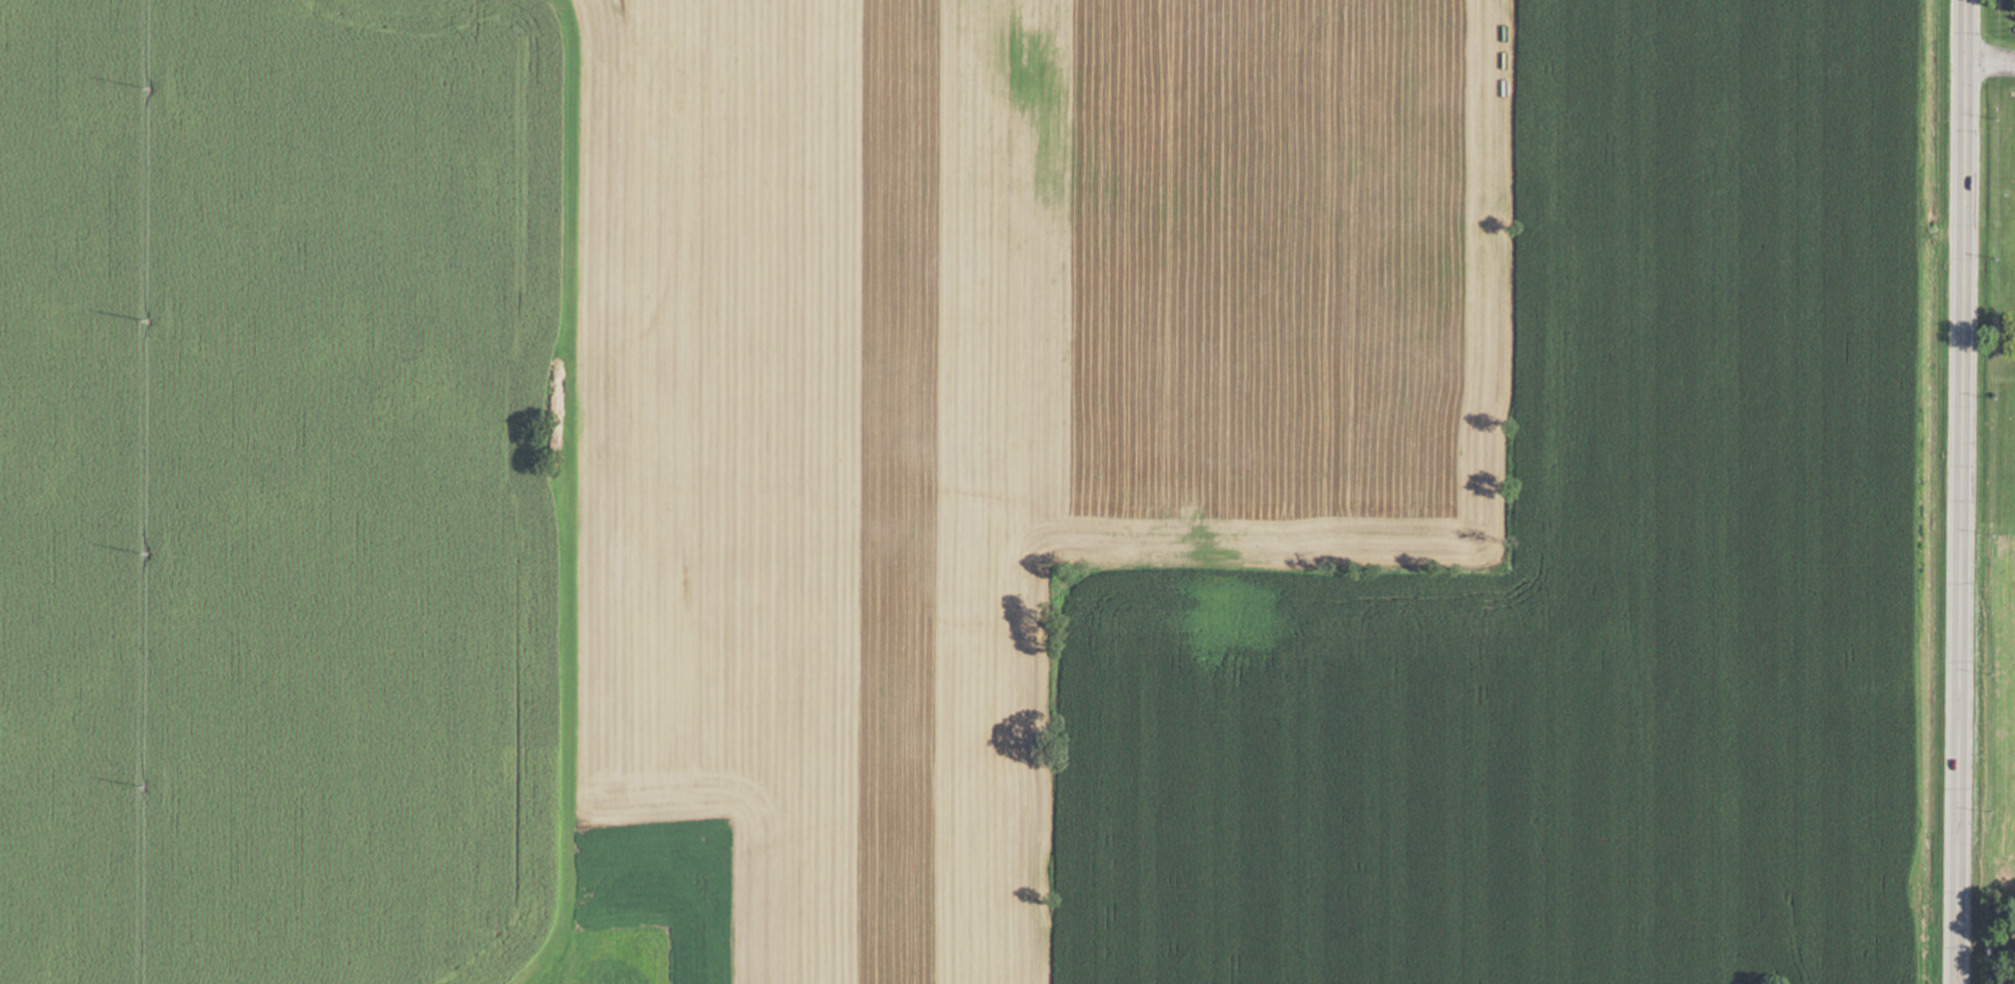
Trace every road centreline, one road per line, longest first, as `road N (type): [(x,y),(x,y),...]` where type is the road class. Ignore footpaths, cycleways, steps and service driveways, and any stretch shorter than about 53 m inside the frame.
road 1 (primary): [(1966,0),(1957,983)]

